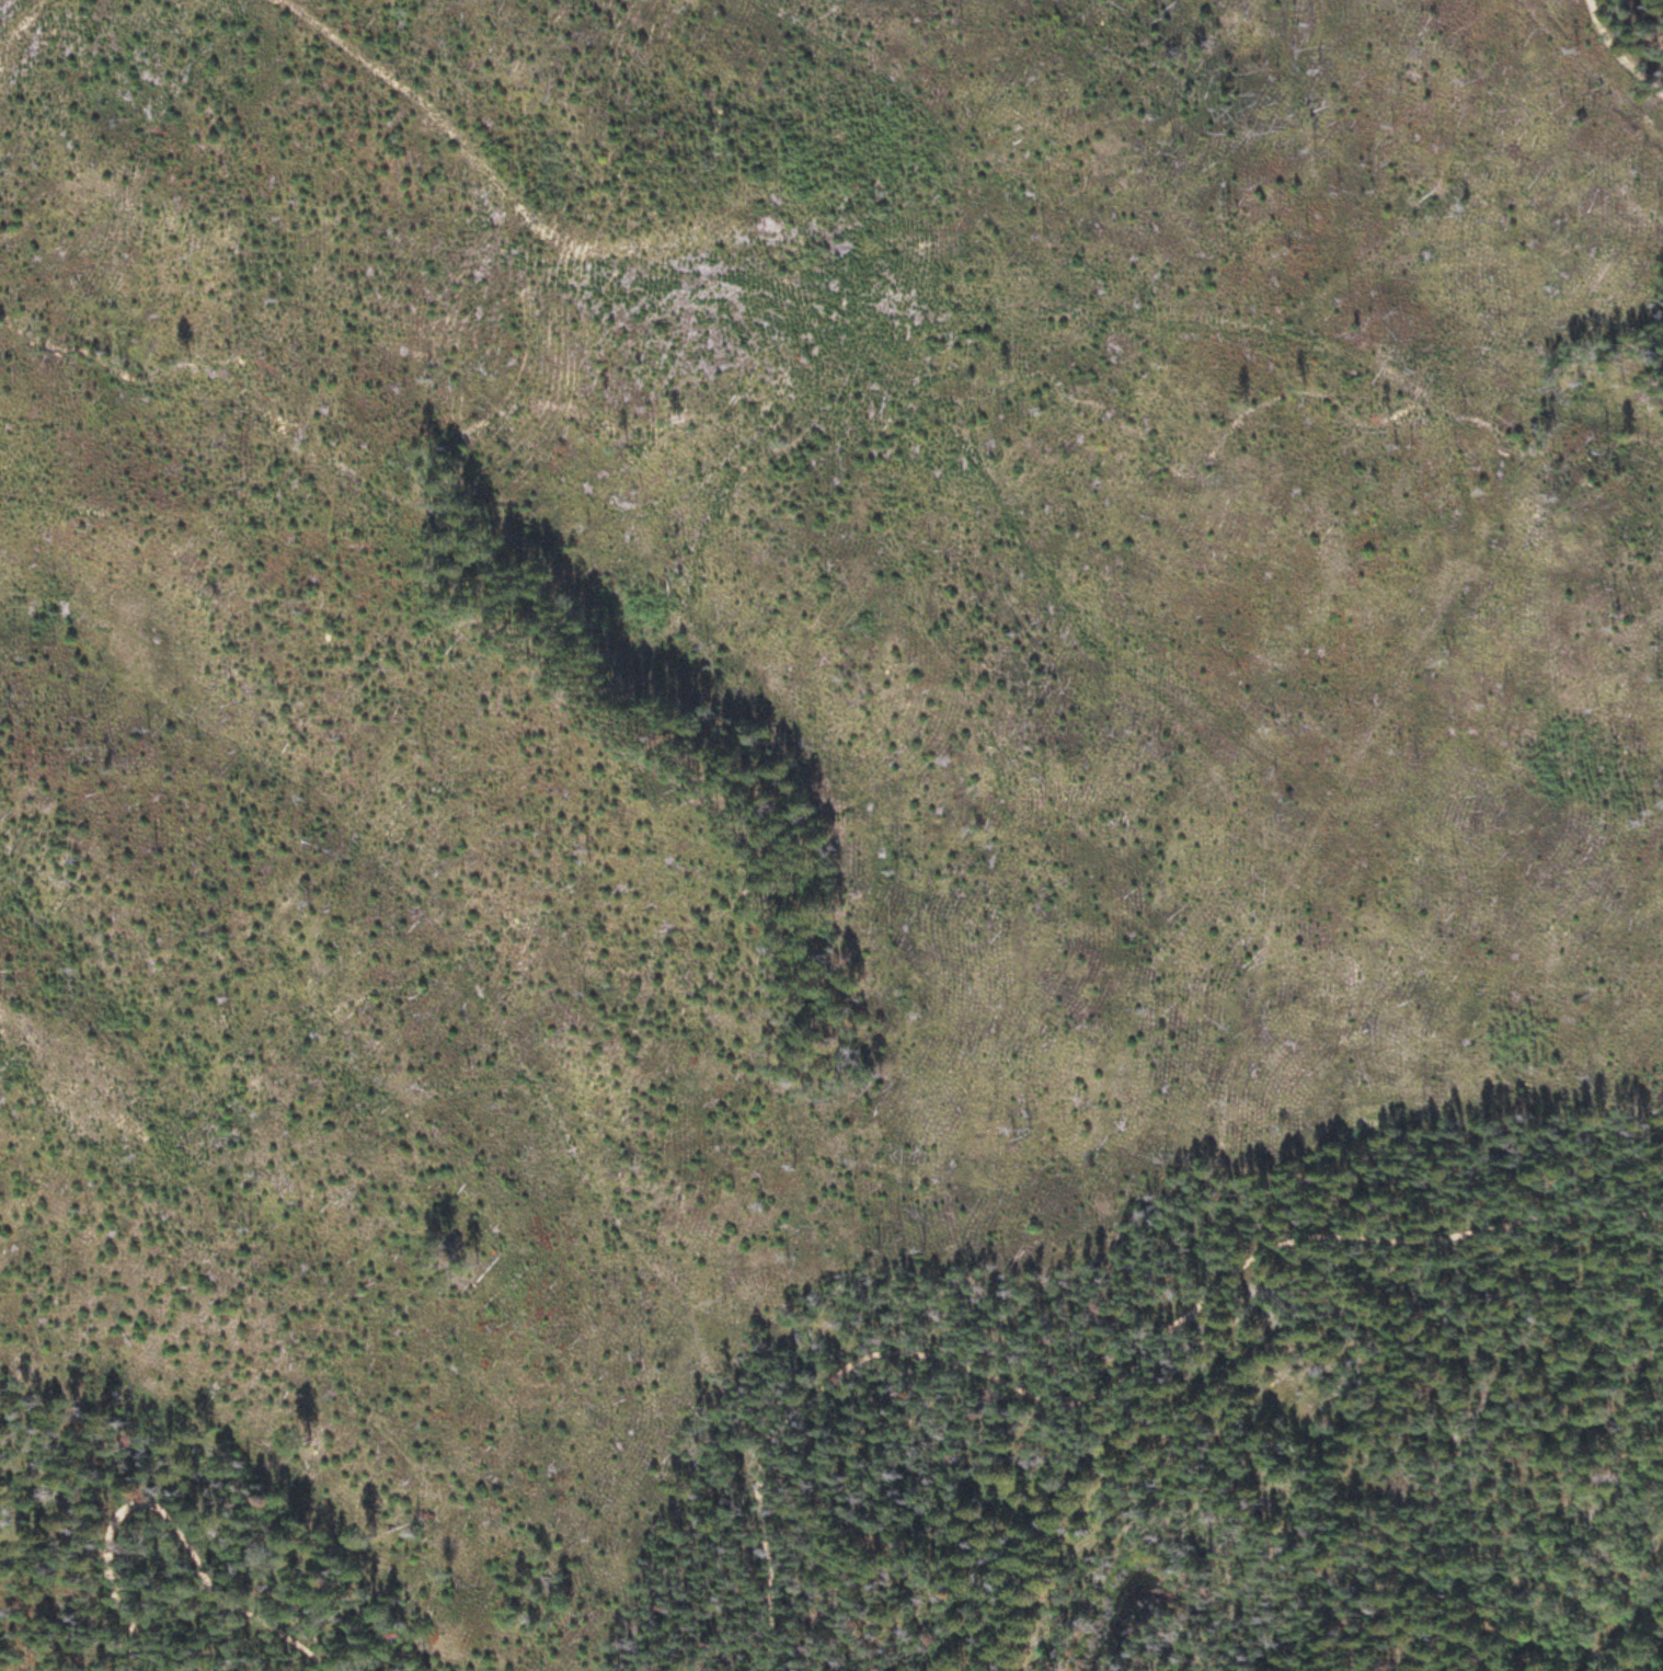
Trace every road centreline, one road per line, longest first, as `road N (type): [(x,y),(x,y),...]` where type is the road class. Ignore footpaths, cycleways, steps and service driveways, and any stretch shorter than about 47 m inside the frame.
road 1 (track): [(765,1670),(777,1645),(770,1462),(871,1355),(945,1359),(1080,1408),(1319,1237),(1625,1205),(1662,1193)]
road 2 (track): [(333,1670),(316,1649),(214,1600),(173,1509),(141,1502),(115,1537),(117,1587),(140,1624),(116,1670)]

